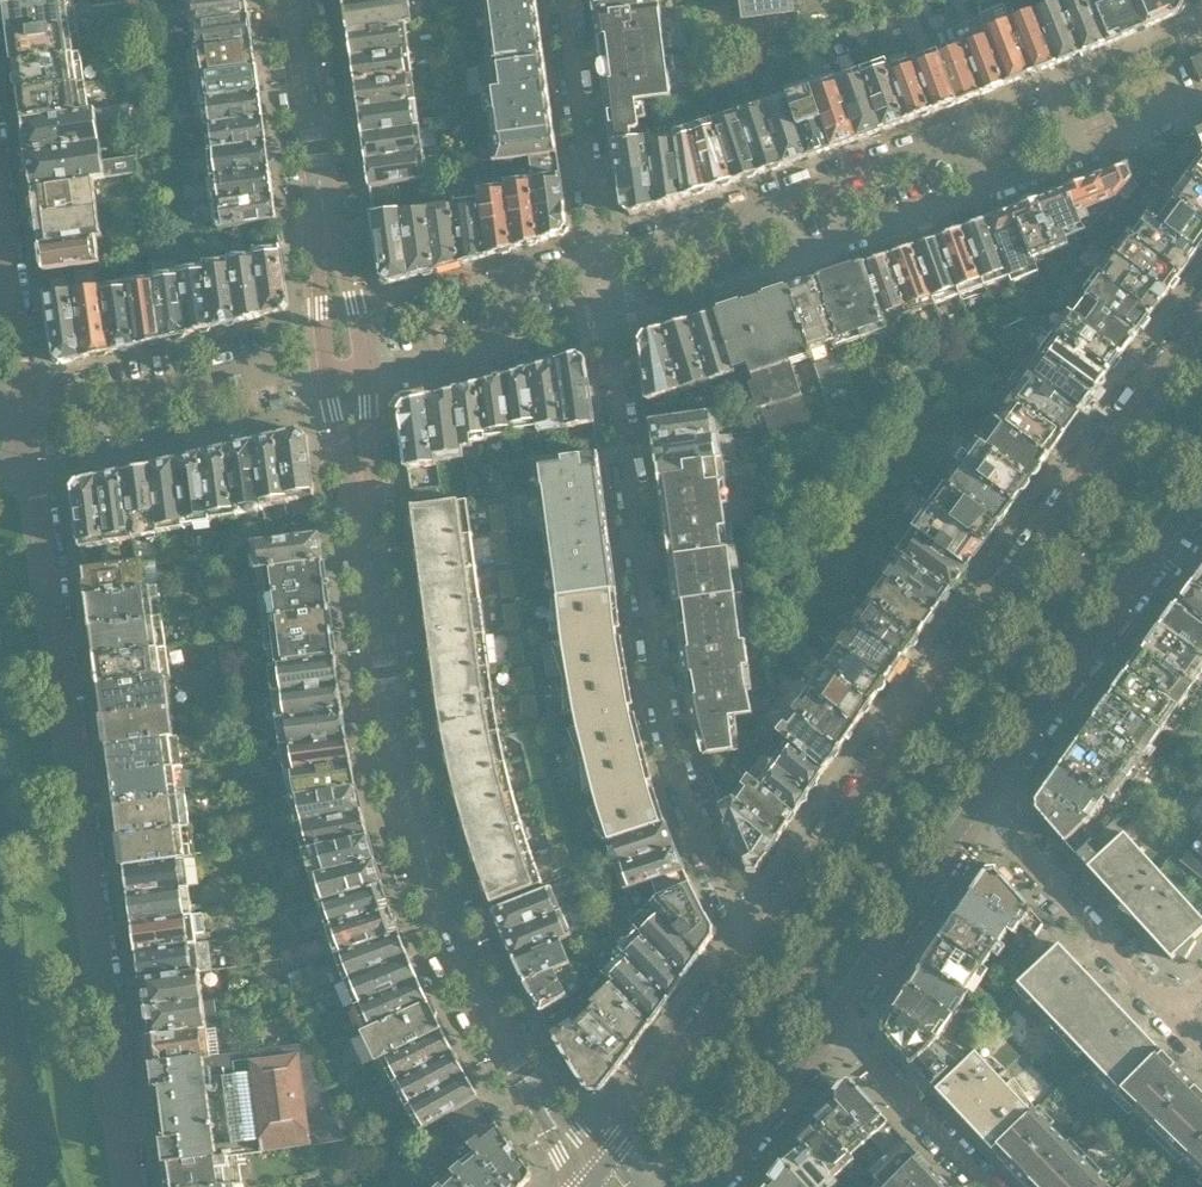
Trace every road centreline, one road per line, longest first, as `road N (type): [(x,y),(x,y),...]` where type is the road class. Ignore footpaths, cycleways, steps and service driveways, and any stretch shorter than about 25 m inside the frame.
road 1 (residential): [(1201,332),(770,940)]
road 2 (residential): [(133,1186),(33,460)]
road 3 (tertiary): [(587,1186),(463,965),(430,882),(407,794),(363,503)]
road 4 (residential): [(598,257),(674,754),(699,833),(734,904),(770,940)]
road 5 (residential): [(1201,99),(1013,178),(985,175),(934,144),(598,257)]
road 6 (residential): [(973,807),(1201,492)]
road 7 (residential): [(770,940),(588,1186)]
road 8 (residential): [(1173,1020),(973,807)]
road 9 (residential): [(598,257),(523,280),(483,350),(362,370)]
road 10 (residential): [(297,367),(246,370),(120,400),(77,387),(25,403)]
road 11 (residential): [(826,1024),(973,807)]
road 12 (residential): [(564,0),(598,257)]
road 13 (residential): [(826,1024),(988,1186)]
road 14 (tertiary): [(322,210),(294,0)]
road 15 (residential): [(704,1186),(826,1024)]
road 16 (residential): [(25,403),(0,214)]
road 17 (tertiary): [(362,370),(351,302),(322,210)]
road 18 (tertiary): [(322,210),(326,369)]
road 19 (tertiary): [(326,369),(363,503)]
road 20 (tertiary): [(363,503),(362,370)]

